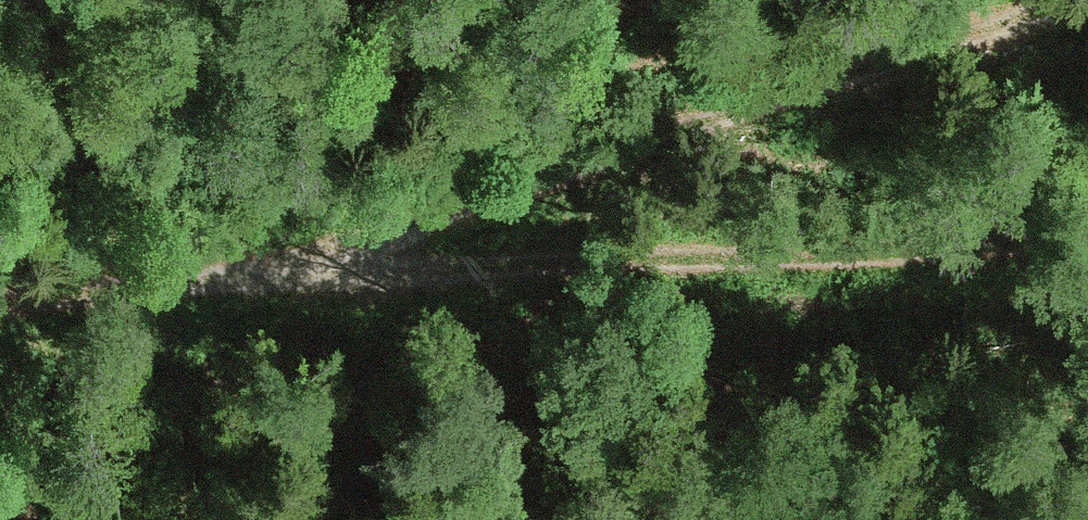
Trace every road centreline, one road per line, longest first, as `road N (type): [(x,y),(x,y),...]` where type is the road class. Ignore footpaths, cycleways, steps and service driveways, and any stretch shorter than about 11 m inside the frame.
road 1 (track): [(0,316),(287,276),(1087,235)]
road 2 (track): [(1087,6),(287,276)]

